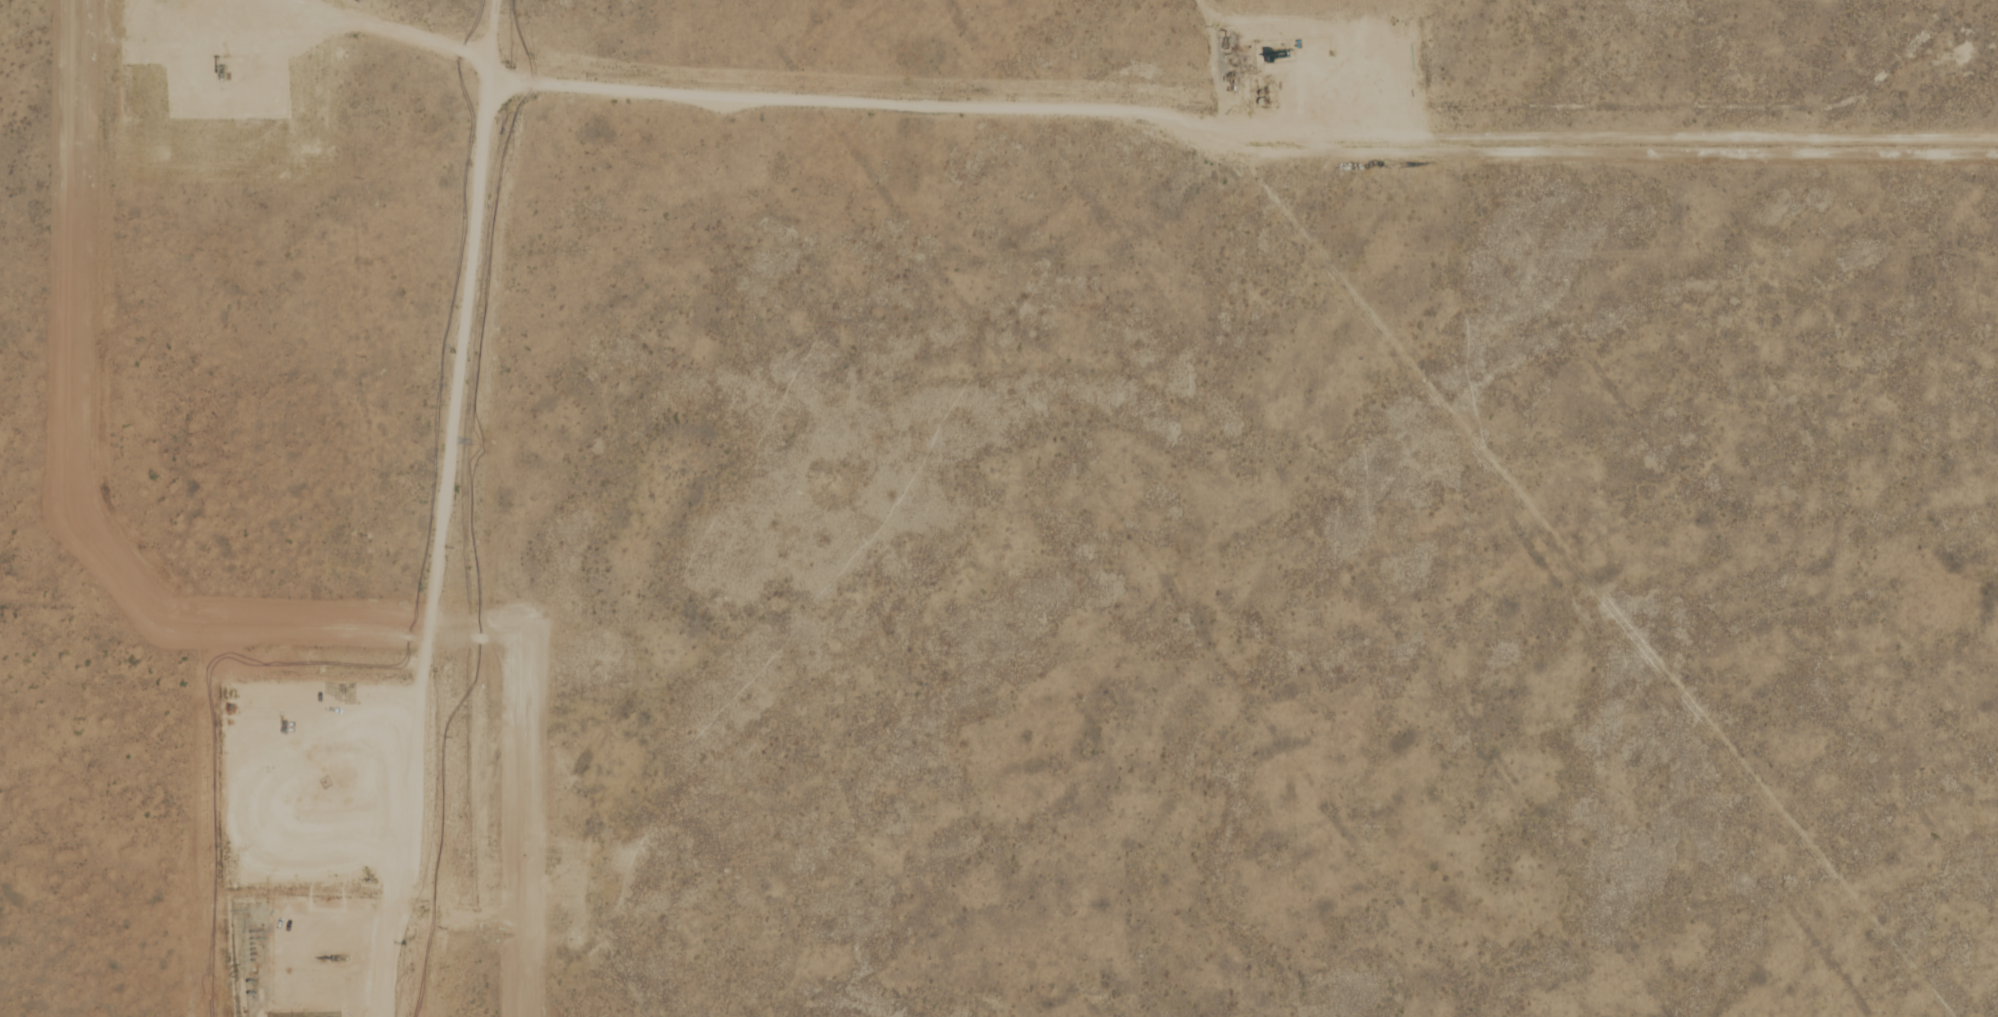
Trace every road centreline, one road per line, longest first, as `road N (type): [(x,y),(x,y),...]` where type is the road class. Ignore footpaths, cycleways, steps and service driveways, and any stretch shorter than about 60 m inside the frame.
road 1 (residential): [(371,1016),(492,0)]
road 2 (residential): [(480,97),(512,84),(855,102),(1189,110),(1358,105),(1408,114)]

